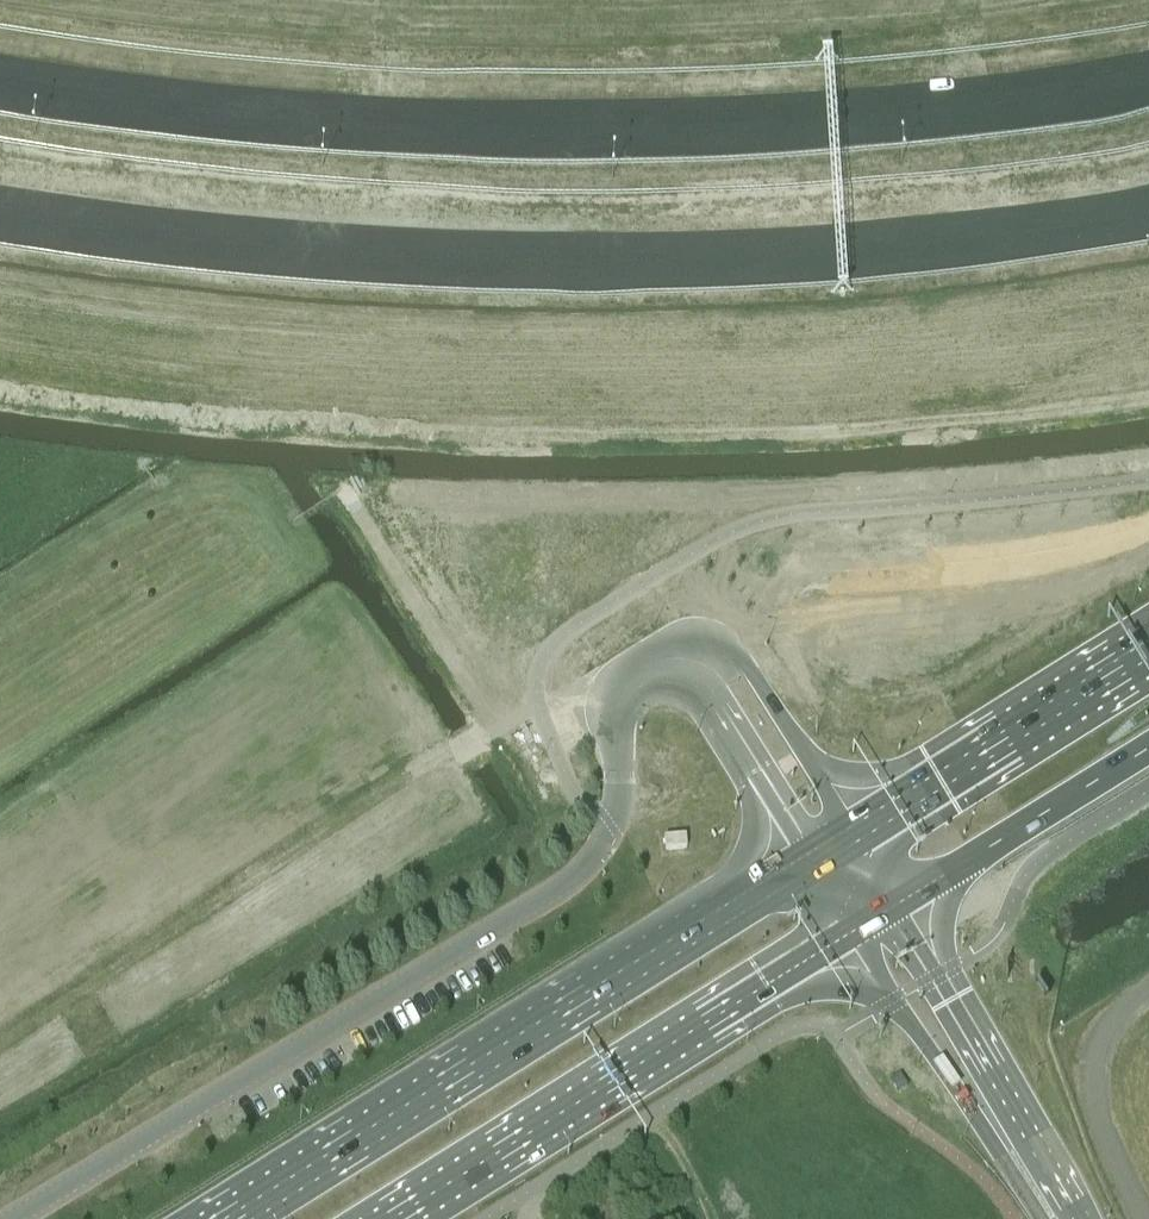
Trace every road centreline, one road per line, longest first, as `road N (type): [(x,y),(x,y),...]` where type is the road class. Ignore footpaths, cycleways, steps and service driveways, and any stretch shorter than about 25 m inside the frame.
road 1 (motorway): [(1148,80),(913,116),(590,132),(199,108),(0,78)]
road 2 (motorway): [(0,196),(113,216),(321,236),(656,245),(969,225),(1148,203)]
road 3 (tertiary): [(620,704),(609,827),(567,882),(8,1218)]
road 4 (trunk): [(810,861),(227,1218)]
road 5 (trunk): [(390,1218),(853,930)]
road 6 (tertiary): [(852,836),(752,669),(726,642),(688,635),(646,649),(633,659),(620,704)]
road 7 (secondary): [(1087,1218),(894,905)]
road 8 (motorway): [(1148,646),(852,836)]
road 9 (secondary): [(853,930),(1039,1218)]
road 10 (motorway): [(894,905),(1148,746)]
road 11 (tertiary): [(620,704),(656,684),(695,690),(714,708),(810,861)]

